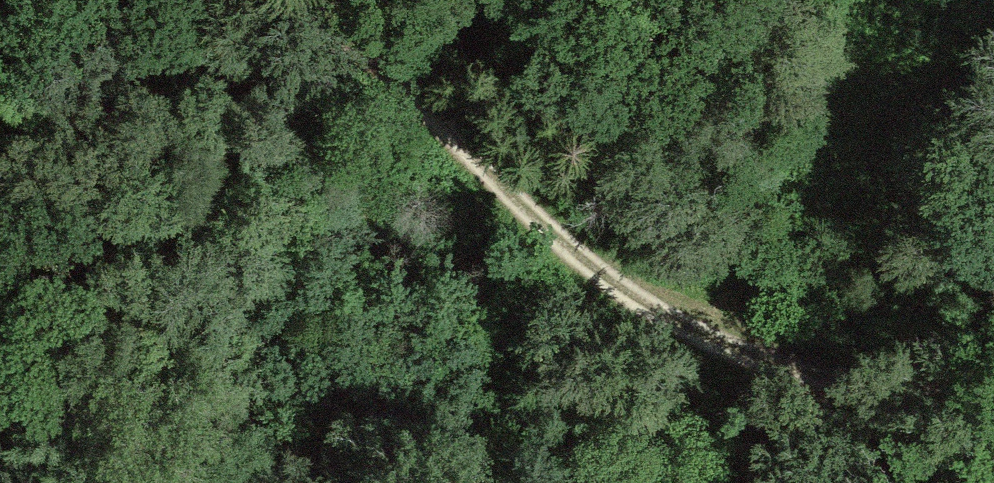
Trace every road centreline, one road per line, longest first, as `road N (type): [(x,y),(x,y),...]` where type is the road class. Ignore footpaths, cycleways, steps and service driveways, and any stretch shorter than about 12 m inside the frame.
road 1 (unclassified): [(993,397),(844,371),(686,320),(579,255),(509,194),(349,24)]
road 2 (unclassified): [(144,0),(349,24)]
road 3 (track): [(686,320),(691,482)]

